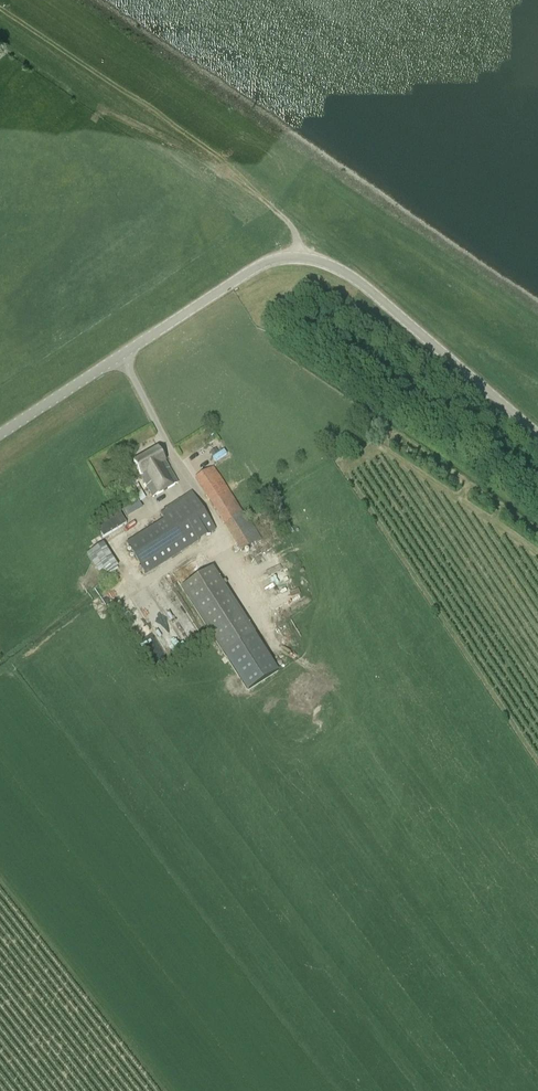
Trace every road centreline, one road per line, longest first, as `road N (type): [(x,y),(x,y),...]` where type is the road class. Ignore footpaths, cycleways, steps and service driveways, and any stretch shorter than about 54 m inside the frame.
road 1 (unclassified): [(0,432),(256,268),(297,256),(347,272),(537,437)]
road 2 (track): [(100,111),(280,213),(293,228),(297,256)]

